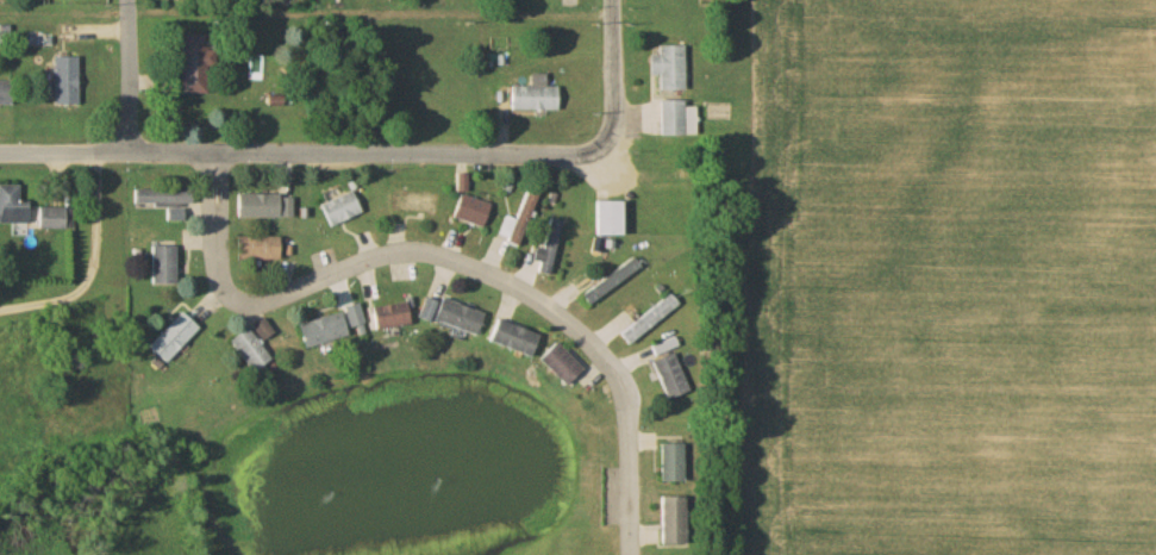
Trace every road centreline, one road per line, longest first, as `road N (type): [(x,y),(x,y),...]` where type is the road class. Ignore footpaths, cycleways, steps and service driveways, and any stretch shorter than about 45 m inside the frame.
road 1 (residential): [(631,554),(631,439),(611,370),(591,338),(458,257),(420,249),(387,251),(282,293),(233,297),(221,288),(210,255),(214,151)]
road 2 (residential): [(533,154),(0,151)]
road 3 (residential): [(612,154),(609,0)]
road 4 (residential): [(126,150),(125,0)]

